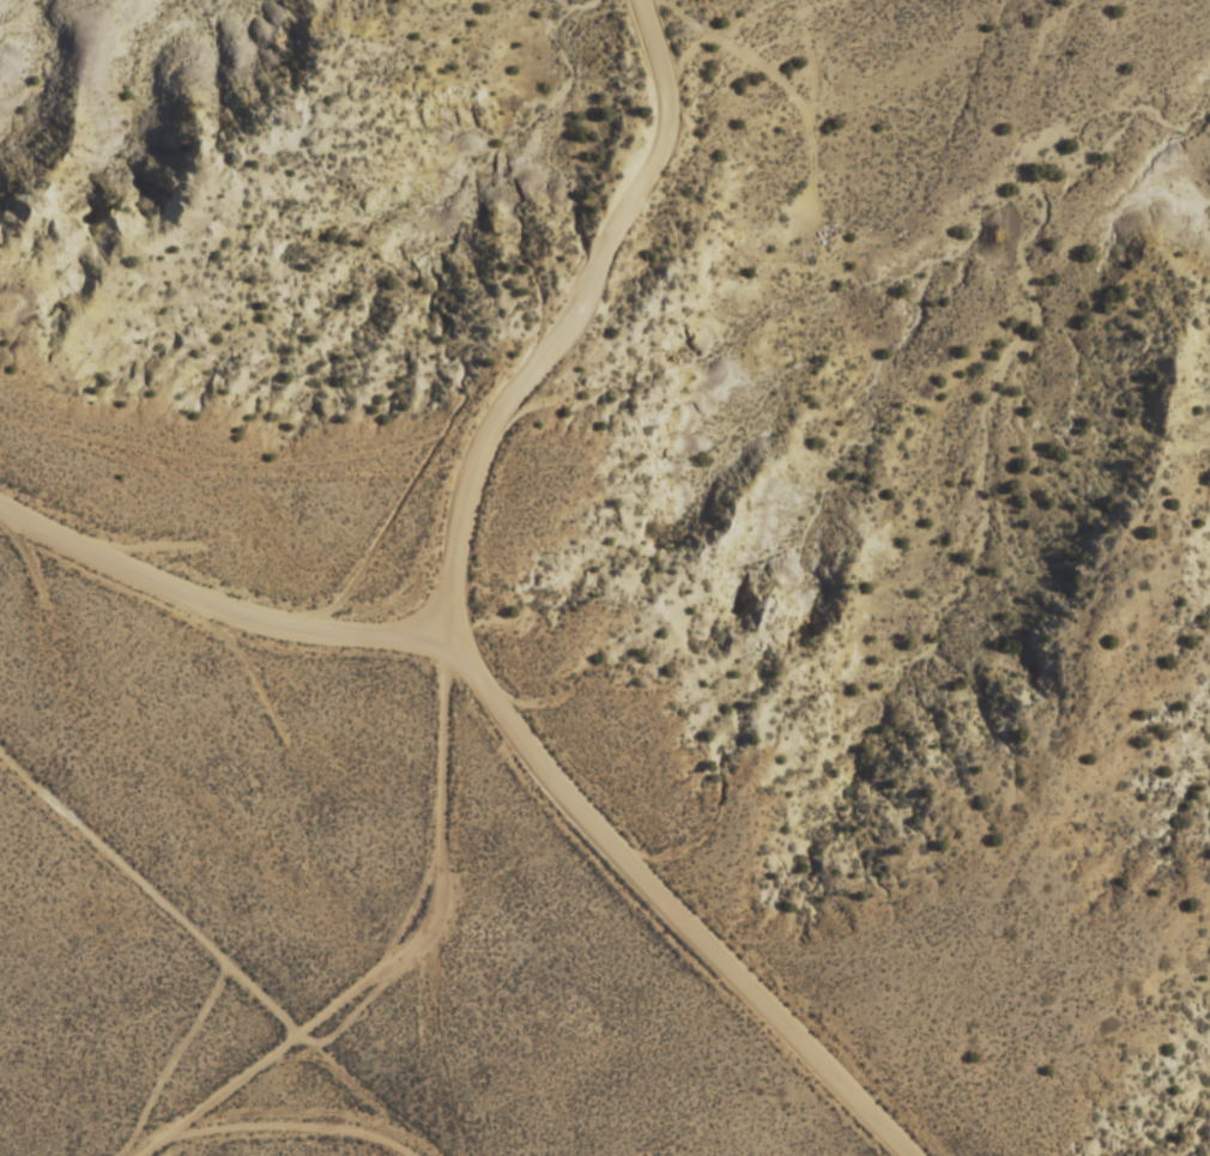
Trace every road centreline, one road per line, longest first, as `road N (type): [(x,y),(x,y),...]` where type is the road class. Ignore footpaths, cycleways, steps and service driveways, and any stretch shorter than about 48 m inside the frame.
road 1 (tertiary): [(907,1155),(640,878),(443,629),(464,479),(490,414),(568,325),(664,150),(666,79),(639,0)]
road 2 (tertiary): [(443,629),(339,634),(266,624),(147,581),(0,508)]

